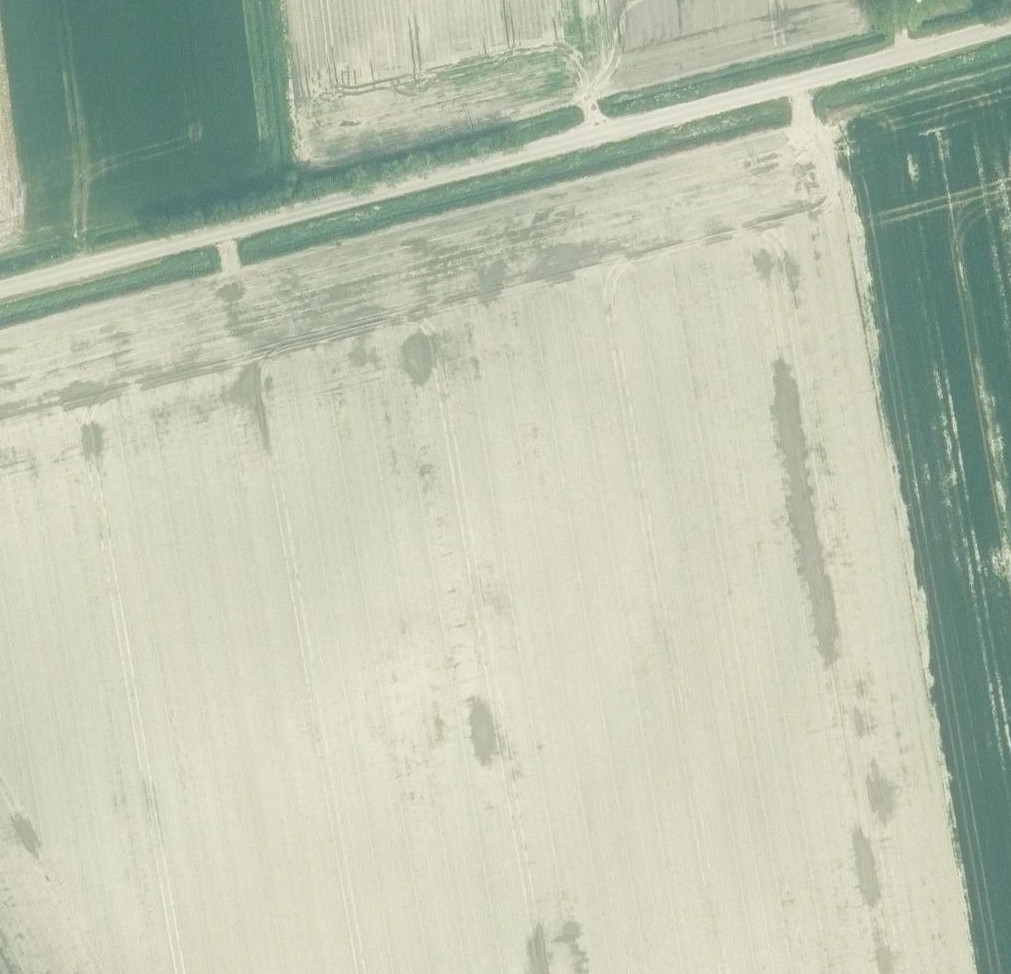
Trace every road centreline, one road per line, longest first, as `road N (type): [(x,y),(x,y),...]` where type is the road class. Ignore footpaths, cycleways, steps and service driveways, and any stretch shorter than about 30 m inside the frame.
road 1 (unclassified): [(0,289),(1010,21)]

